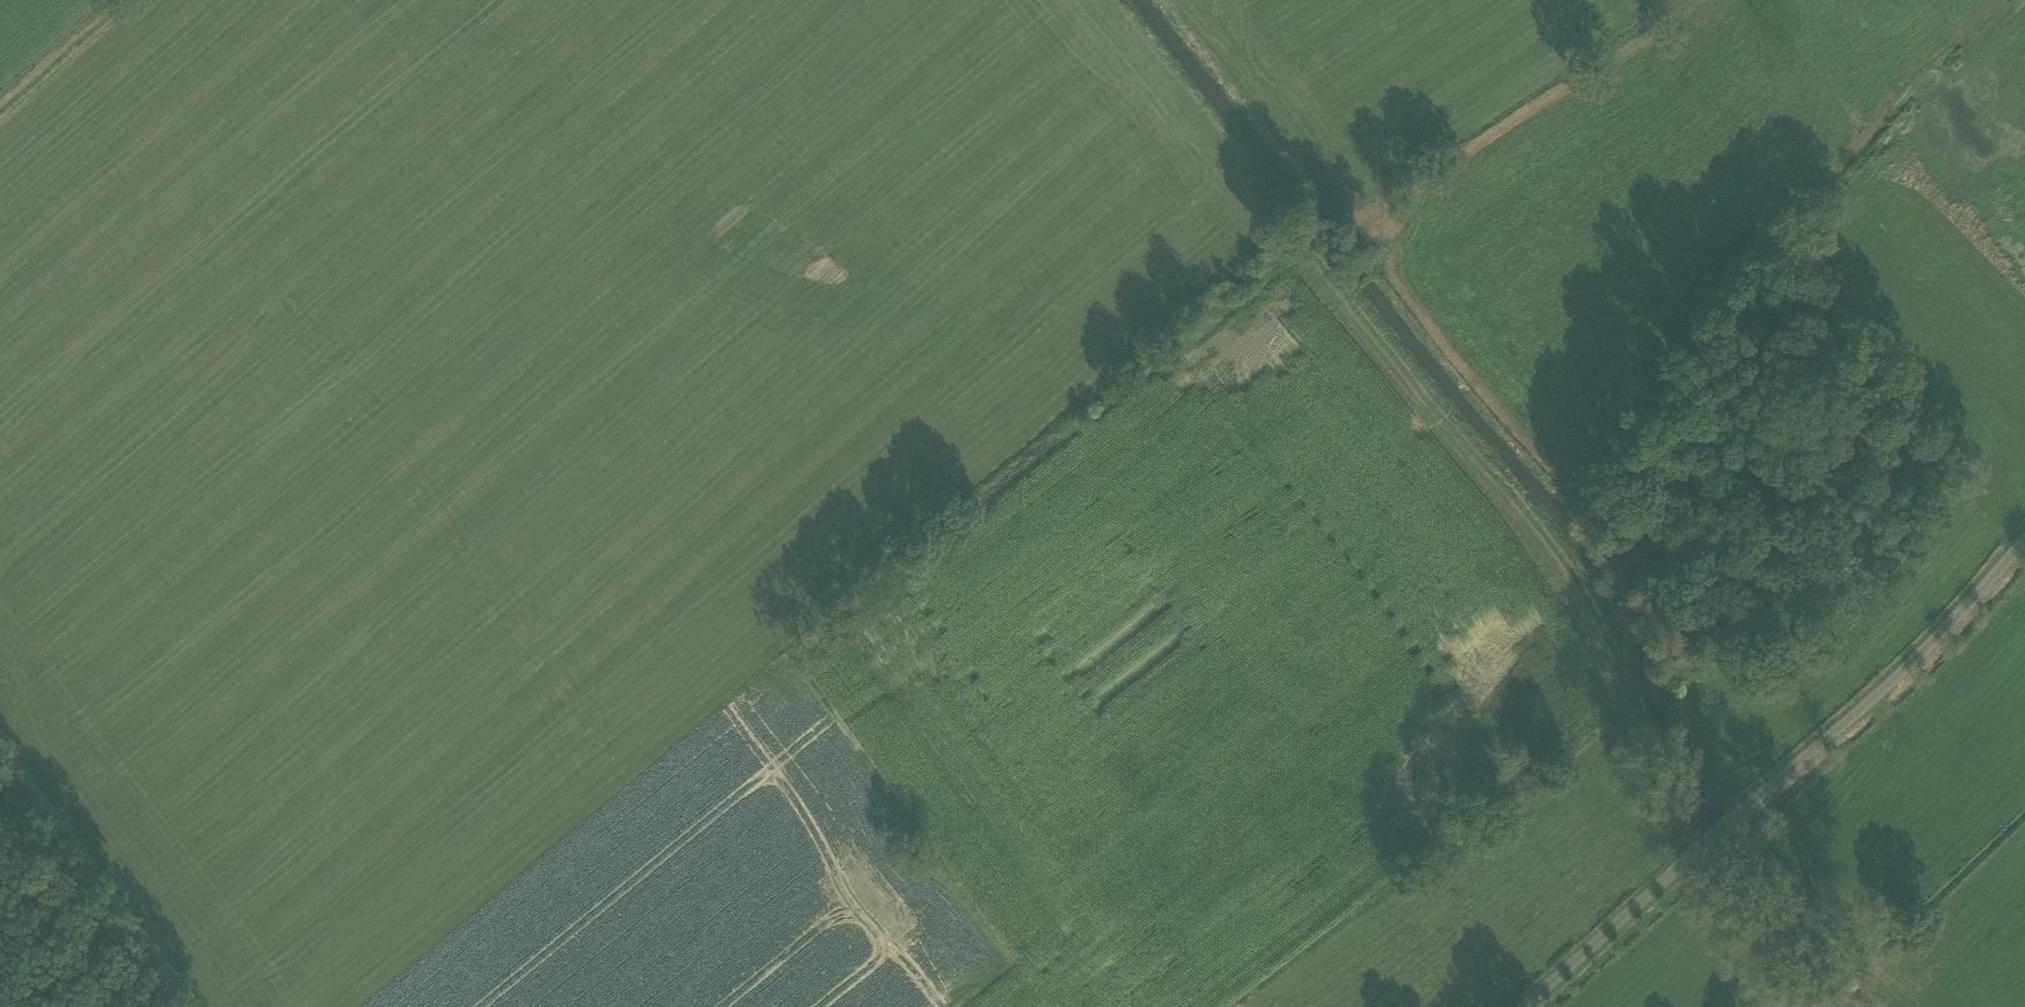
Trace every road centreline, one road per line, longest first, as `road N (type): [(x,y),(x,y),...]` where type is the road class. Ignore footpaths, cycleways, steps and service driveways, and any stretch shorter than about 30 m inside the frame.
road 1 (track): [(1507,1006),(1856,714),(2024,541)]
road 2 (track): [(205,1006),(0,739)]
road 3 (track): [(127,0),(0,112)]

